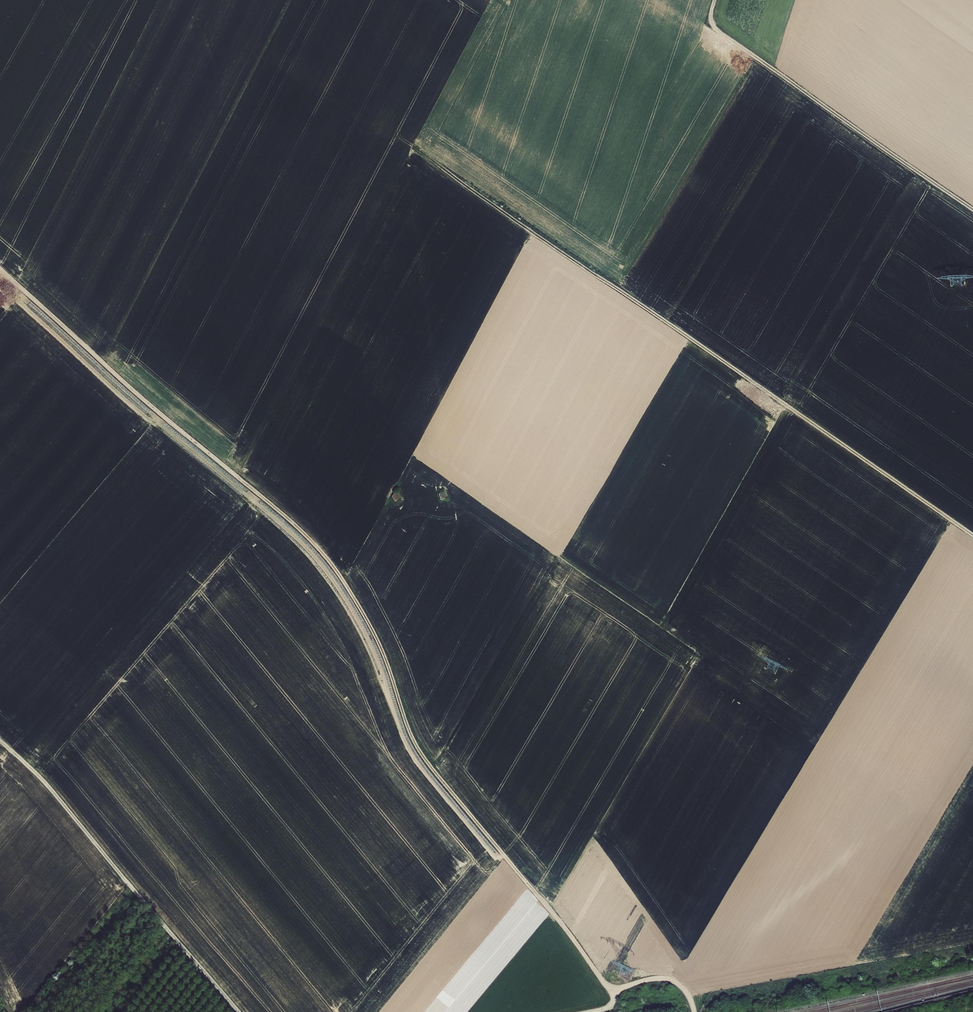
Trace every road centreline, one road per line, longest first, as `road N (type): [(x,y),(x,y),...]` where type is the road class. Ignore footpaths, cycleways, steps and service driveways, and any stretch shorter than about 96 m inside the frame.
road 1 (track): [(0,271),(315,546),(374,635),(434,770),(614,990)]
road 2 (track): [(413,147),(972,535)]
road 3 (track): [(232,1011),(0,745)]
road 4 (track): [(972,212),(704,22),(711,0)]

